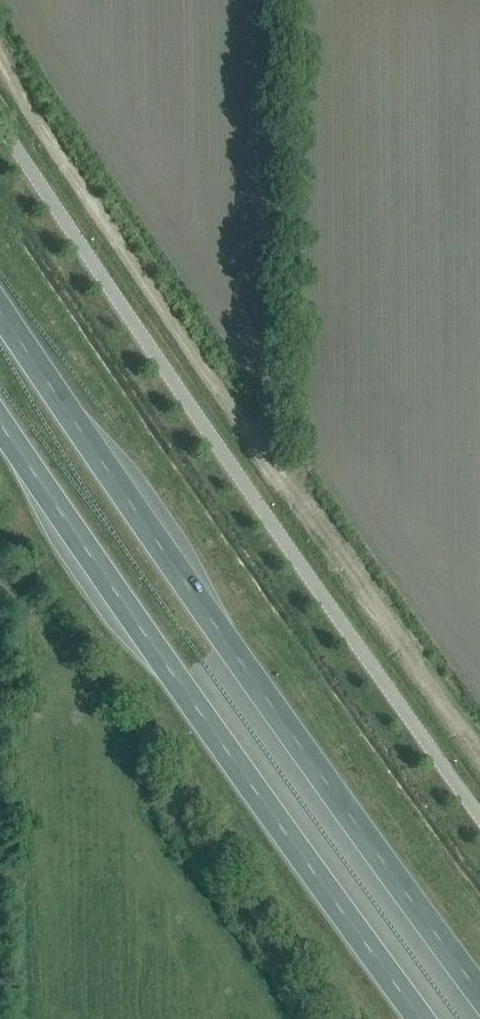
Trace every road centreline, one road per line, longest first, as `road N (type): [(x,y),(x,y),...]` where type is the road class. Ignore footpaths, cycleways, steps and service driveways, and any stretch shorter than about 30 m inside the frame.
road 1 (track): [(479,759),(279,481),(0,63)]
road 2 (trunk): [(479,992),(0,310)]
road 3 (trunk): [(0,424),(421,1018)]

